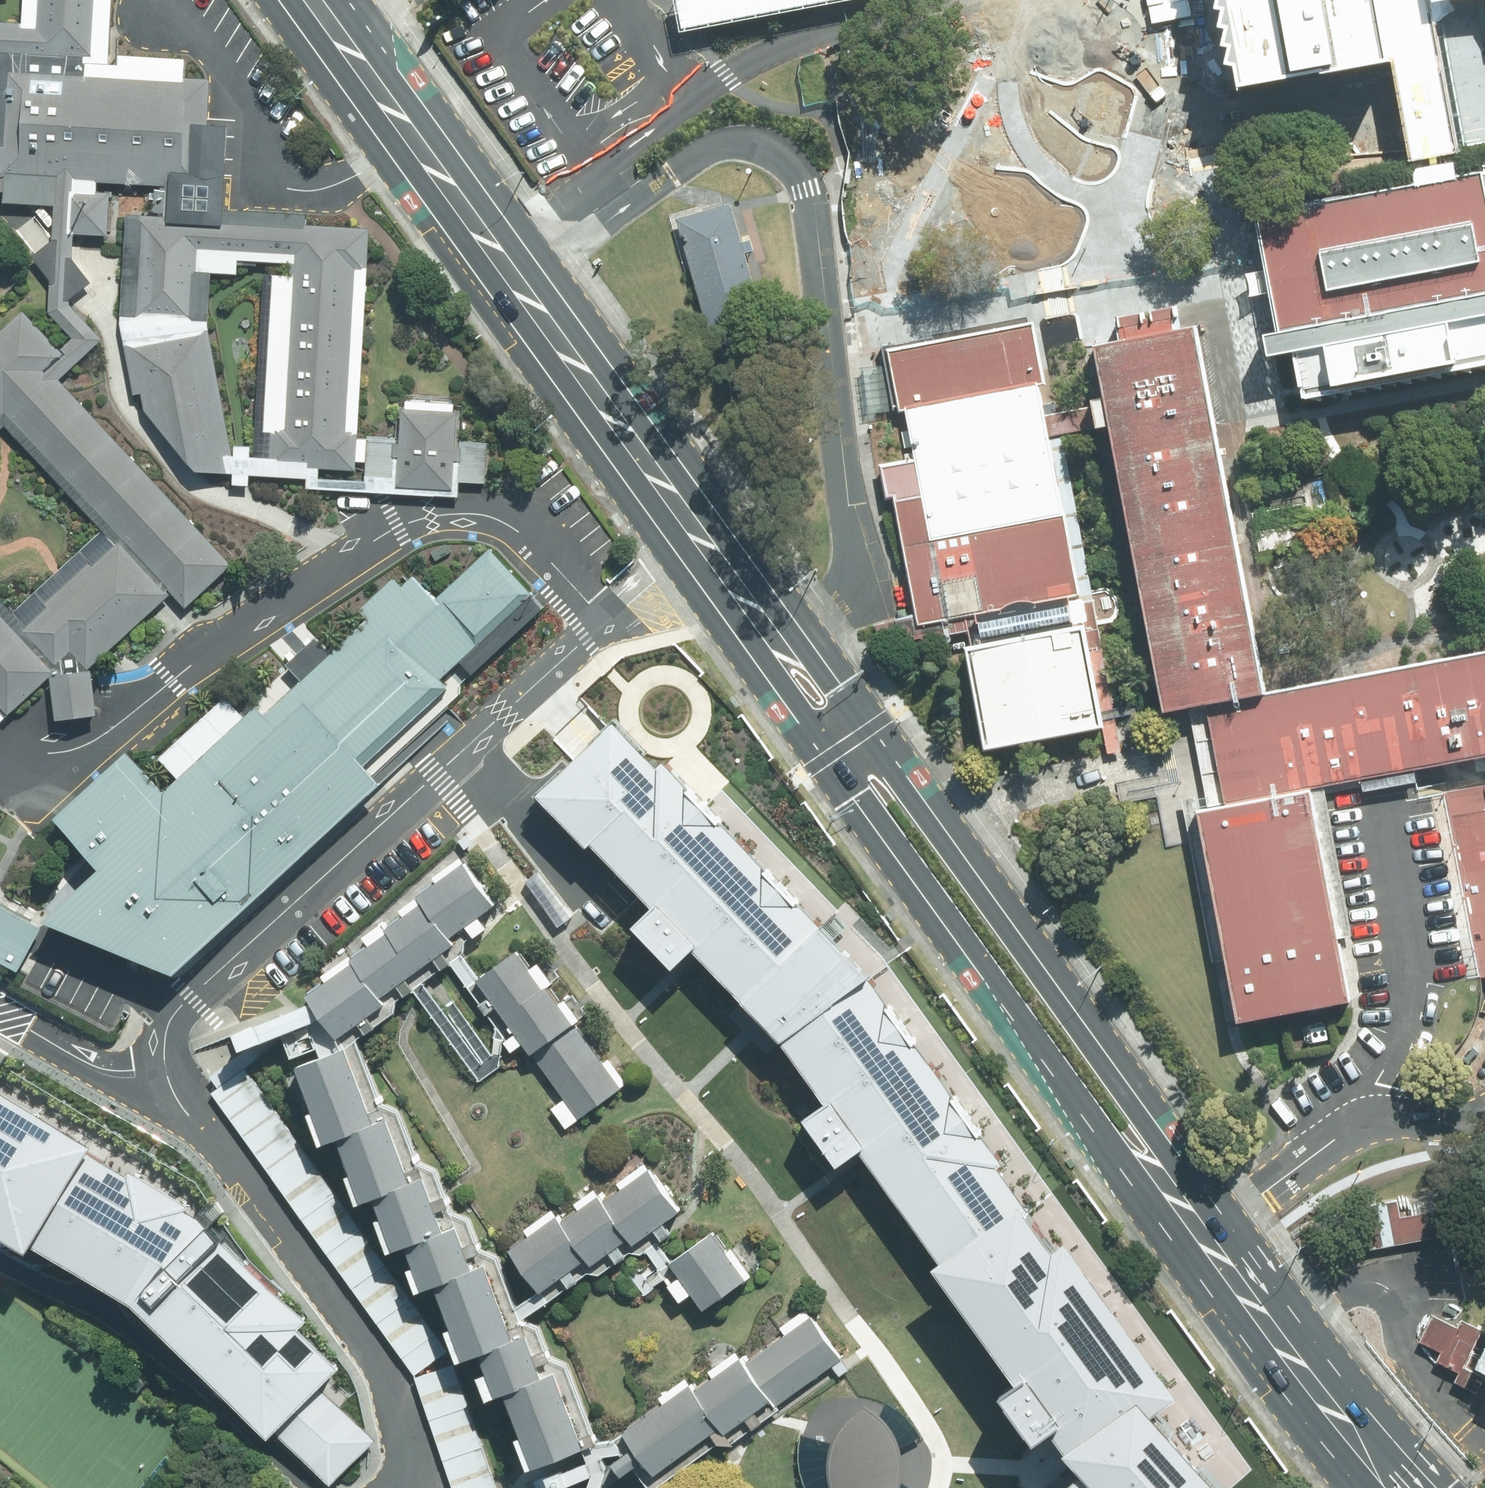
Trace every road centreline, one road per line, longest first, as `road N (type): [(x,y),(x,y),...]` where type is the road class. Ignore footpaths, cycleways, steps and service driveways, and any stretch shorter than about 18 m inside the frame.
road 1 (secondary): [(338,0),(1216,1220),(1355,1407),(1430,1487)]
road 2 (secondary): [(1362,1487),(1179,1247),(281,0)]
road 3 (track): [(469,262),(764,53),(871,17),(954,0)]

